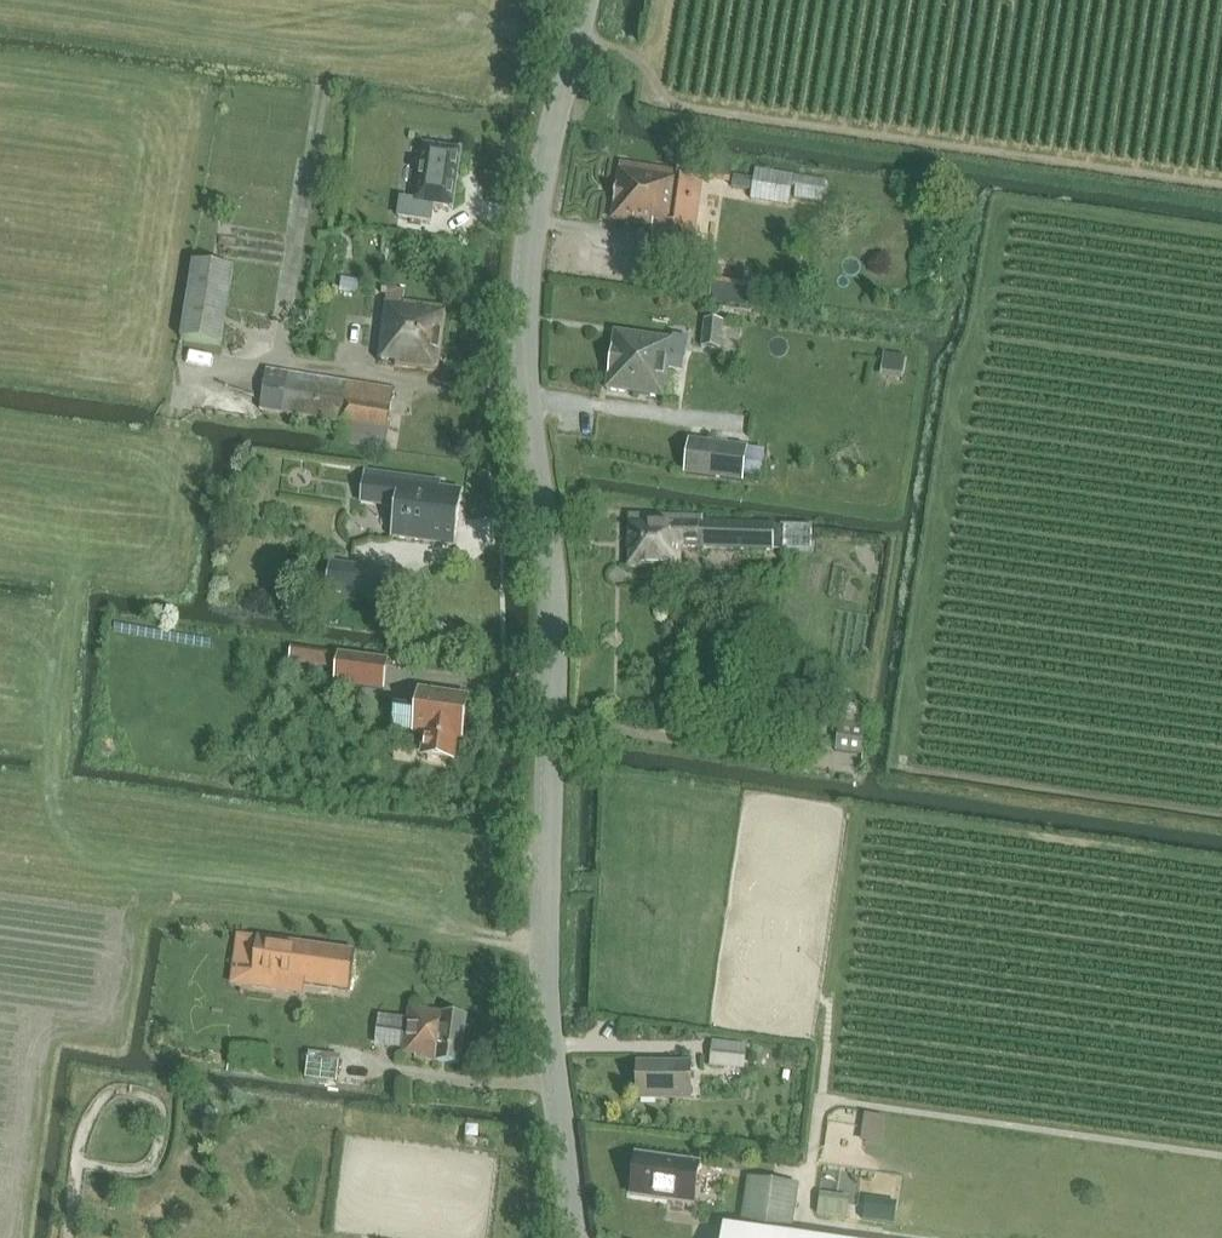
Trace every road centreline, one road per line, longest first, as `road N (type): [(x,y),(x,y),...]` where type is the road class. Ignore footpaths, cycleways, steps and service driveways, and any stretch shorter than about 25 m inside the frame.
road 1 (tertiary): [(571,1237),(549,977),(546,566),(524,344),(539,201),(586,0)]
road 2 (track): [(54,855),(549,948)]

